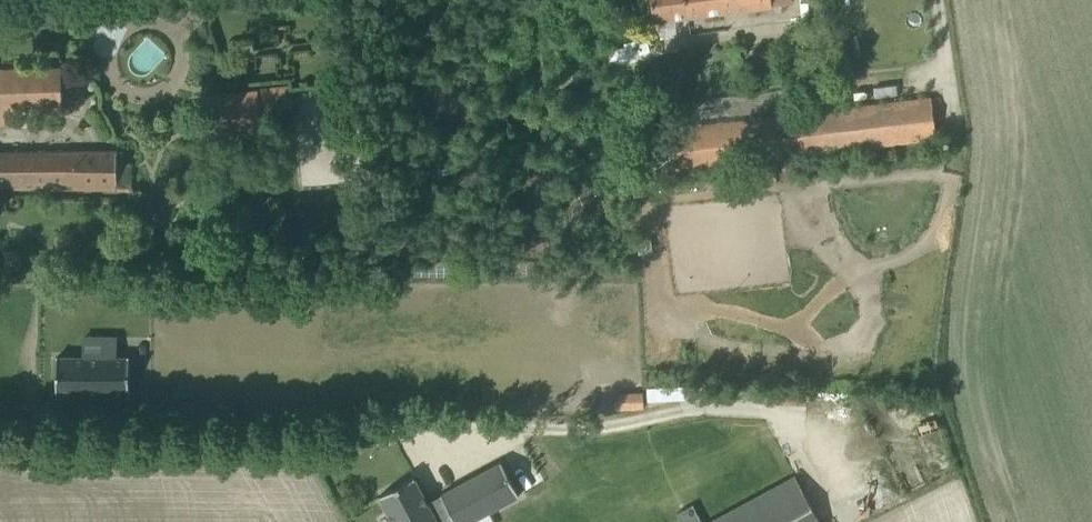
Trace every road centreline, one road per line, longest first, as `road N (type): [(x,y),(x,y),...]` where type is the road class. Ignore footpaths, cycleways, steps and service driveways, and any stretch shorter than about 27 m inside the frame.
road 1 (unclassified): [(376,428),(0,428)]

